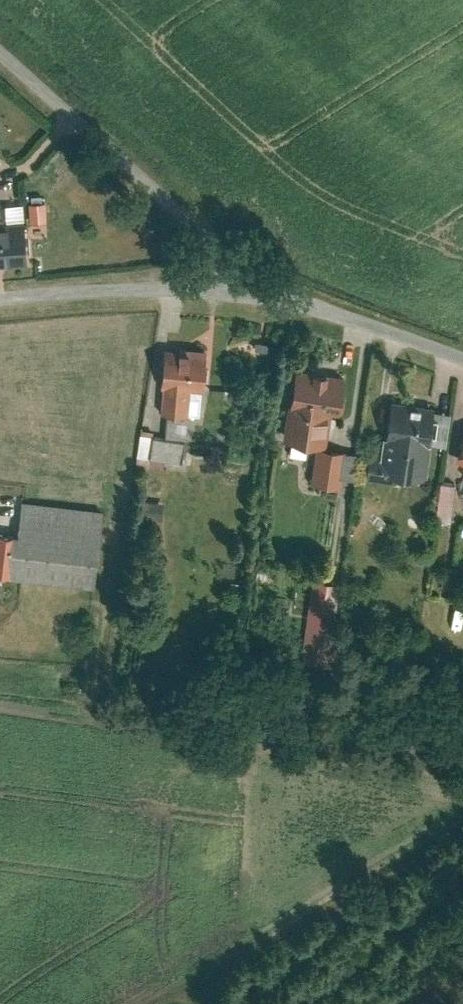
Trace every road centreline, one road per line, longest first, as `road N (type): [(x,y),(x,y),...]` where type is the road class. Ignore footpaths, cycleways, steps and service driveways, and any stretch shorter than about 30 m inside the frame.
road 1 (track): [(119,1003),(462,810)]
road 2 (unclassified): [(0,56),(234,264),(246,294)]
road 3 (residential): [(0,300),(123,290),(246,294)]
road 4 (residential): [(246,294),(462,363)]

